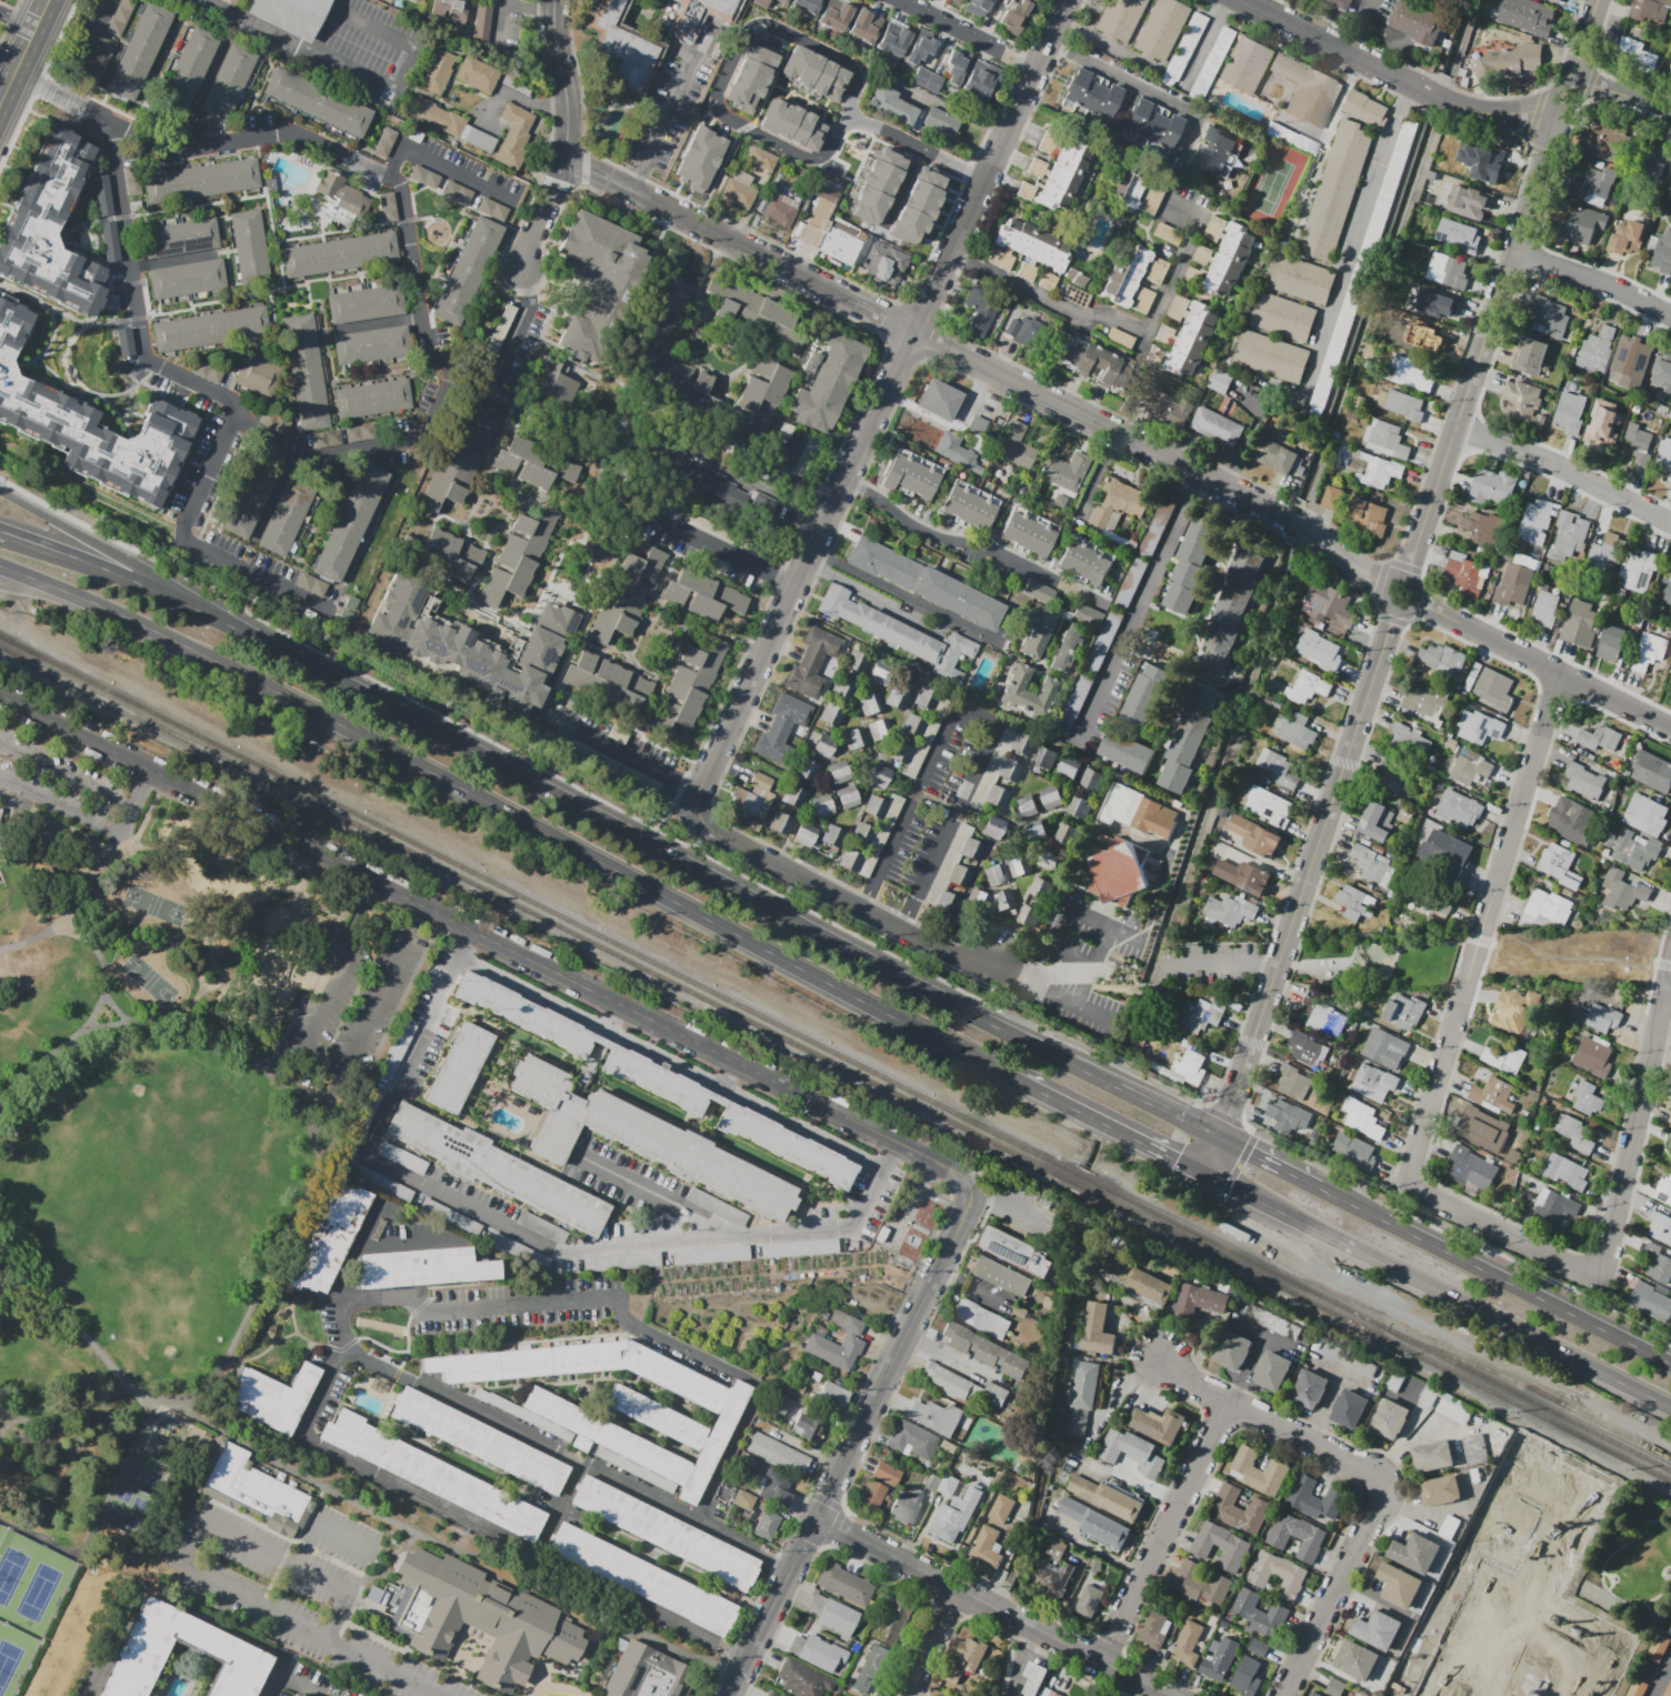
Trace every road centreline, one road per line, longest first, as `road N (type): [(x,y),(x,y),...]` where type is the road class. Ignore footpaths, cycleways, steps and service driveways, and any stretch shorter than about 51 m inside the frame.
road 1 (trunk): [(1219,1138),(151,590)]
road 2 (residential): [(1219,1138),(1599,0)]
road 3 (trunk): [(0,567),(219,663),(1011,1073)]
road 4 (residential): [(963,1181),(0,694)]
road 5 (residential): [(1670,730),(1400,594),(1302,528),(910,331)]
road 6 (residential): [(1412,1180),(1560,670)]
road 7 (trunk): [(1208,1173),(1670,1408)]
road 8 (residential): [(1281,1695),(1385,1483),(1228,1404),(1158,1355)]
road 9 (residential): [(1670,115),(1590,84),(1571,87),(1537,112),(1491,116),(1445,106),(1237,0)]
road 10 (residential): [(720,749),(910,331)]
road 11 (residential): [(1167,1695),(813,1519)]
road 12 (trunk): [(1670,1362),(1320,1188)]
road 13 (residential): [(910,331),(566,163)]
road 14 (residential): [(963,1181),(969,1204),(813,1519)]
road 15 (residential): [(857,97),(860,74),(852,63),(774,24),(748,32),(721,91),(721,109),(734,120),(811,159),(823,159),(838,141)]
road 16 (residential): [(910,331),(1067,0)]
road 17 (residential): [(1594,1276),(1604,1270),(1670,965)]
road 18 (residential): [(1228,1404),(1100,1663)]
road 19 (residential): [(984,969),(742,847)]
road 20 (residential): [(1670,519),(1569,468),(1452,429)]
road 21 (trunk): [(1011,1073),(1208,1173)]
road 22 (residential): [(1594,1276),(1412,1180)]
road 23 (residential): [(813,1519),(727,1695)]
road 24 (trunk): [(151,590),(137,564),(0,490)]
road 25 (residential): [(1670,317),(1511,259)]
road 26 (residential): [(566,163),(550,0)]
road 27 (trunk): [(151,590),(9,533)]
road 28 (residential): [(1014,60),(894,0)]

